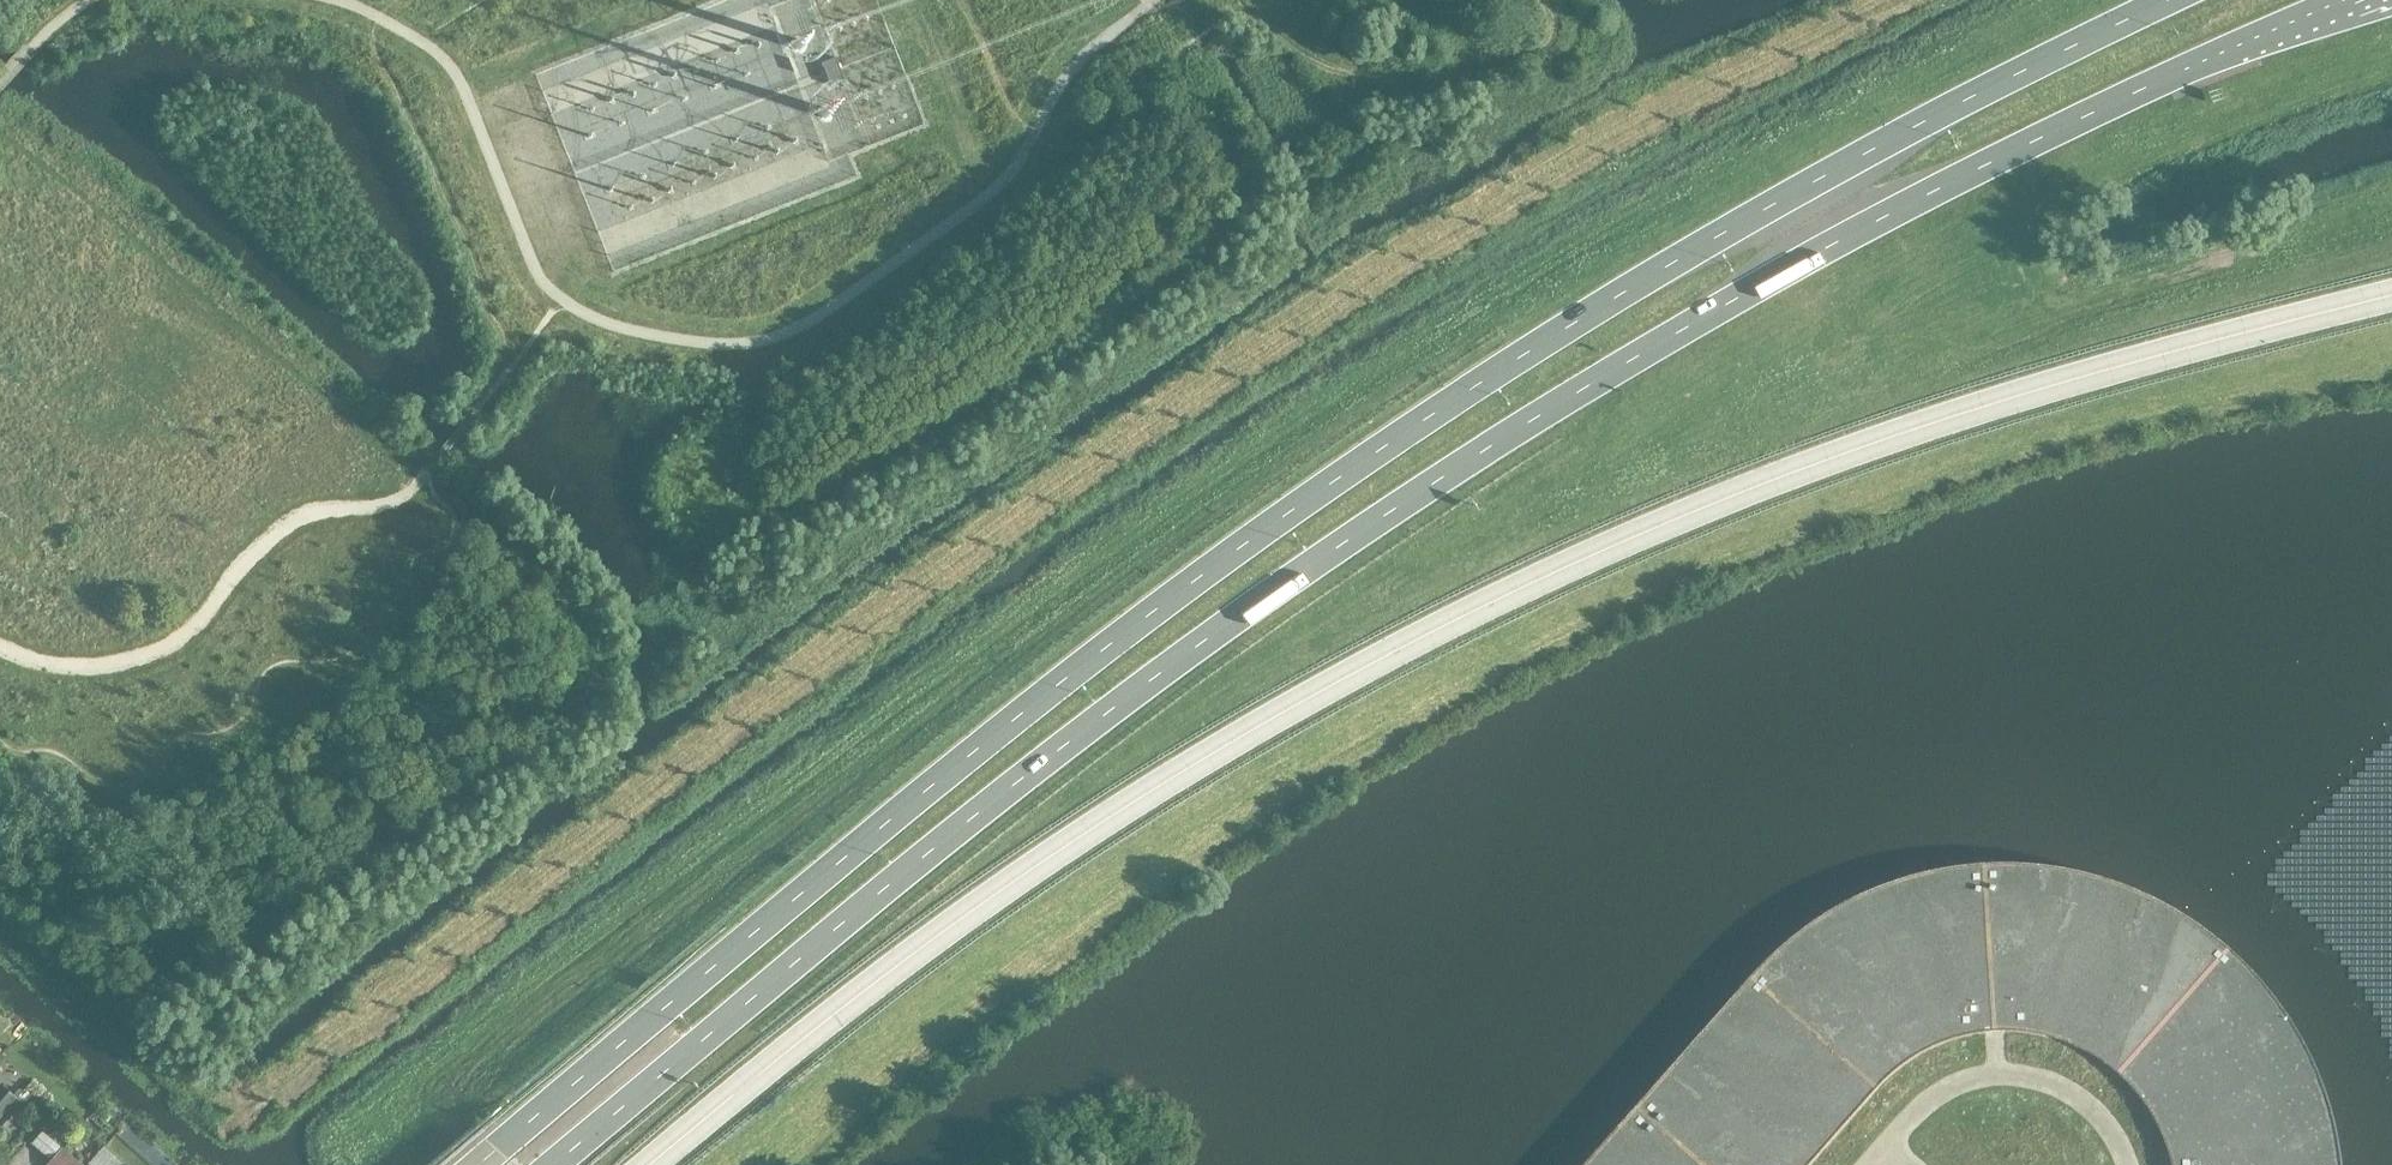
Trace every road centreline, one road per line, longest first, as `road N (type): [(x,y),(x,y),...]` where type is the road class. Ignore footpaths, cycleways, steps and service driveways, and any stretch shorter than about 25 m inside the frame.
road 1 (trunk): [(553,1164),(1078,731),(1304,573),(1620,370),(1961,185),(2365,0)]
road 2 (trunk): [(2178,0),(1638,286),(1260,537),(1003,726),(474,1164)]

